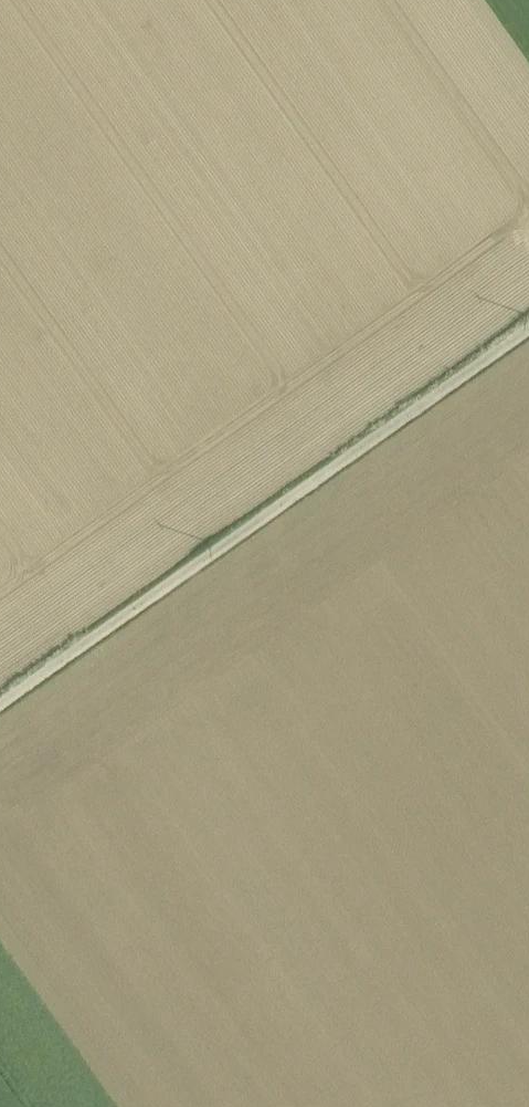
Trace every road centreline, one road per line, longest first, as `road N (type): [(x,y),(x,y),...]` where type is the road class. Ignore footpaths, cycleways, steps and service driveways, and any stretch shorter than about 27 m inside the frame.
road 1 (unclassified): [(0,701),(528,325)]

